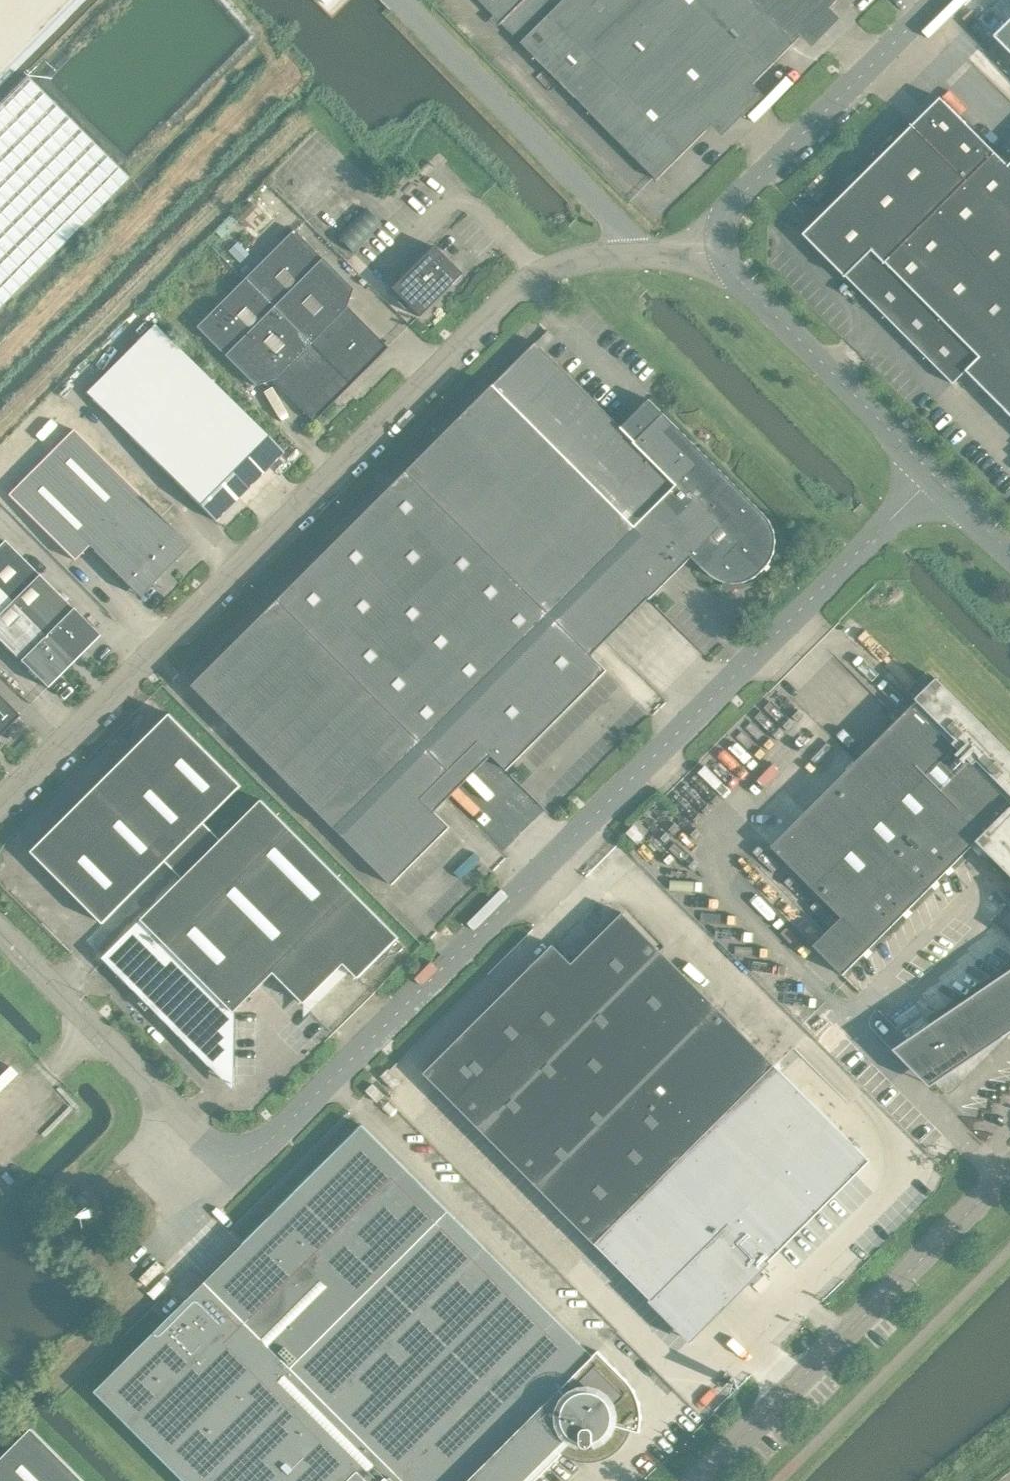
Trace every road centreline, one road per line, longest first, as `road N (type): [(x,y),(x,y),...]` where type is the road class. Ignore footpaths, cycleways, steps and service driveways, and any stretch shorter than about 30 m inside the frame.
road 1 (unclassified): [(0,932),(237,1169),(933,476)]
road 2 (unclassified): [(722,252),(583,260),(519,286),(0,806)]
road 3 (unclassified): [(699,1480),(1009,1169)]
road 4 (unclassified): [(722,252),(724,221),(737,198),(937,0)]
road 5 (unclassified): [(933,476),(736,276),(722,252)]

